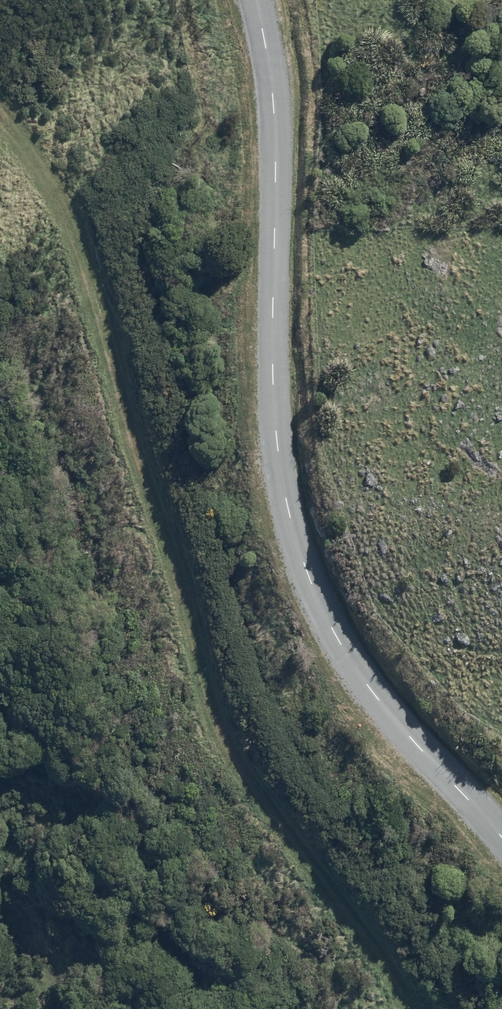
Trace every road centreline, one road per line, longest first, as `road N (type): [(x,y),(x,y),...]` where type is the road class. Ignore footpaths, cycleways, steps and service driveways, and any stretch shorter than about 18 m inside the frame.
road 1 (track): [(0,156),(25,191),(208,738),(383,1008)]
road 2 (tertiary): [(501,834),(368,696),(322,617),(290,539),(279,474),(274,85),(257,0)]

